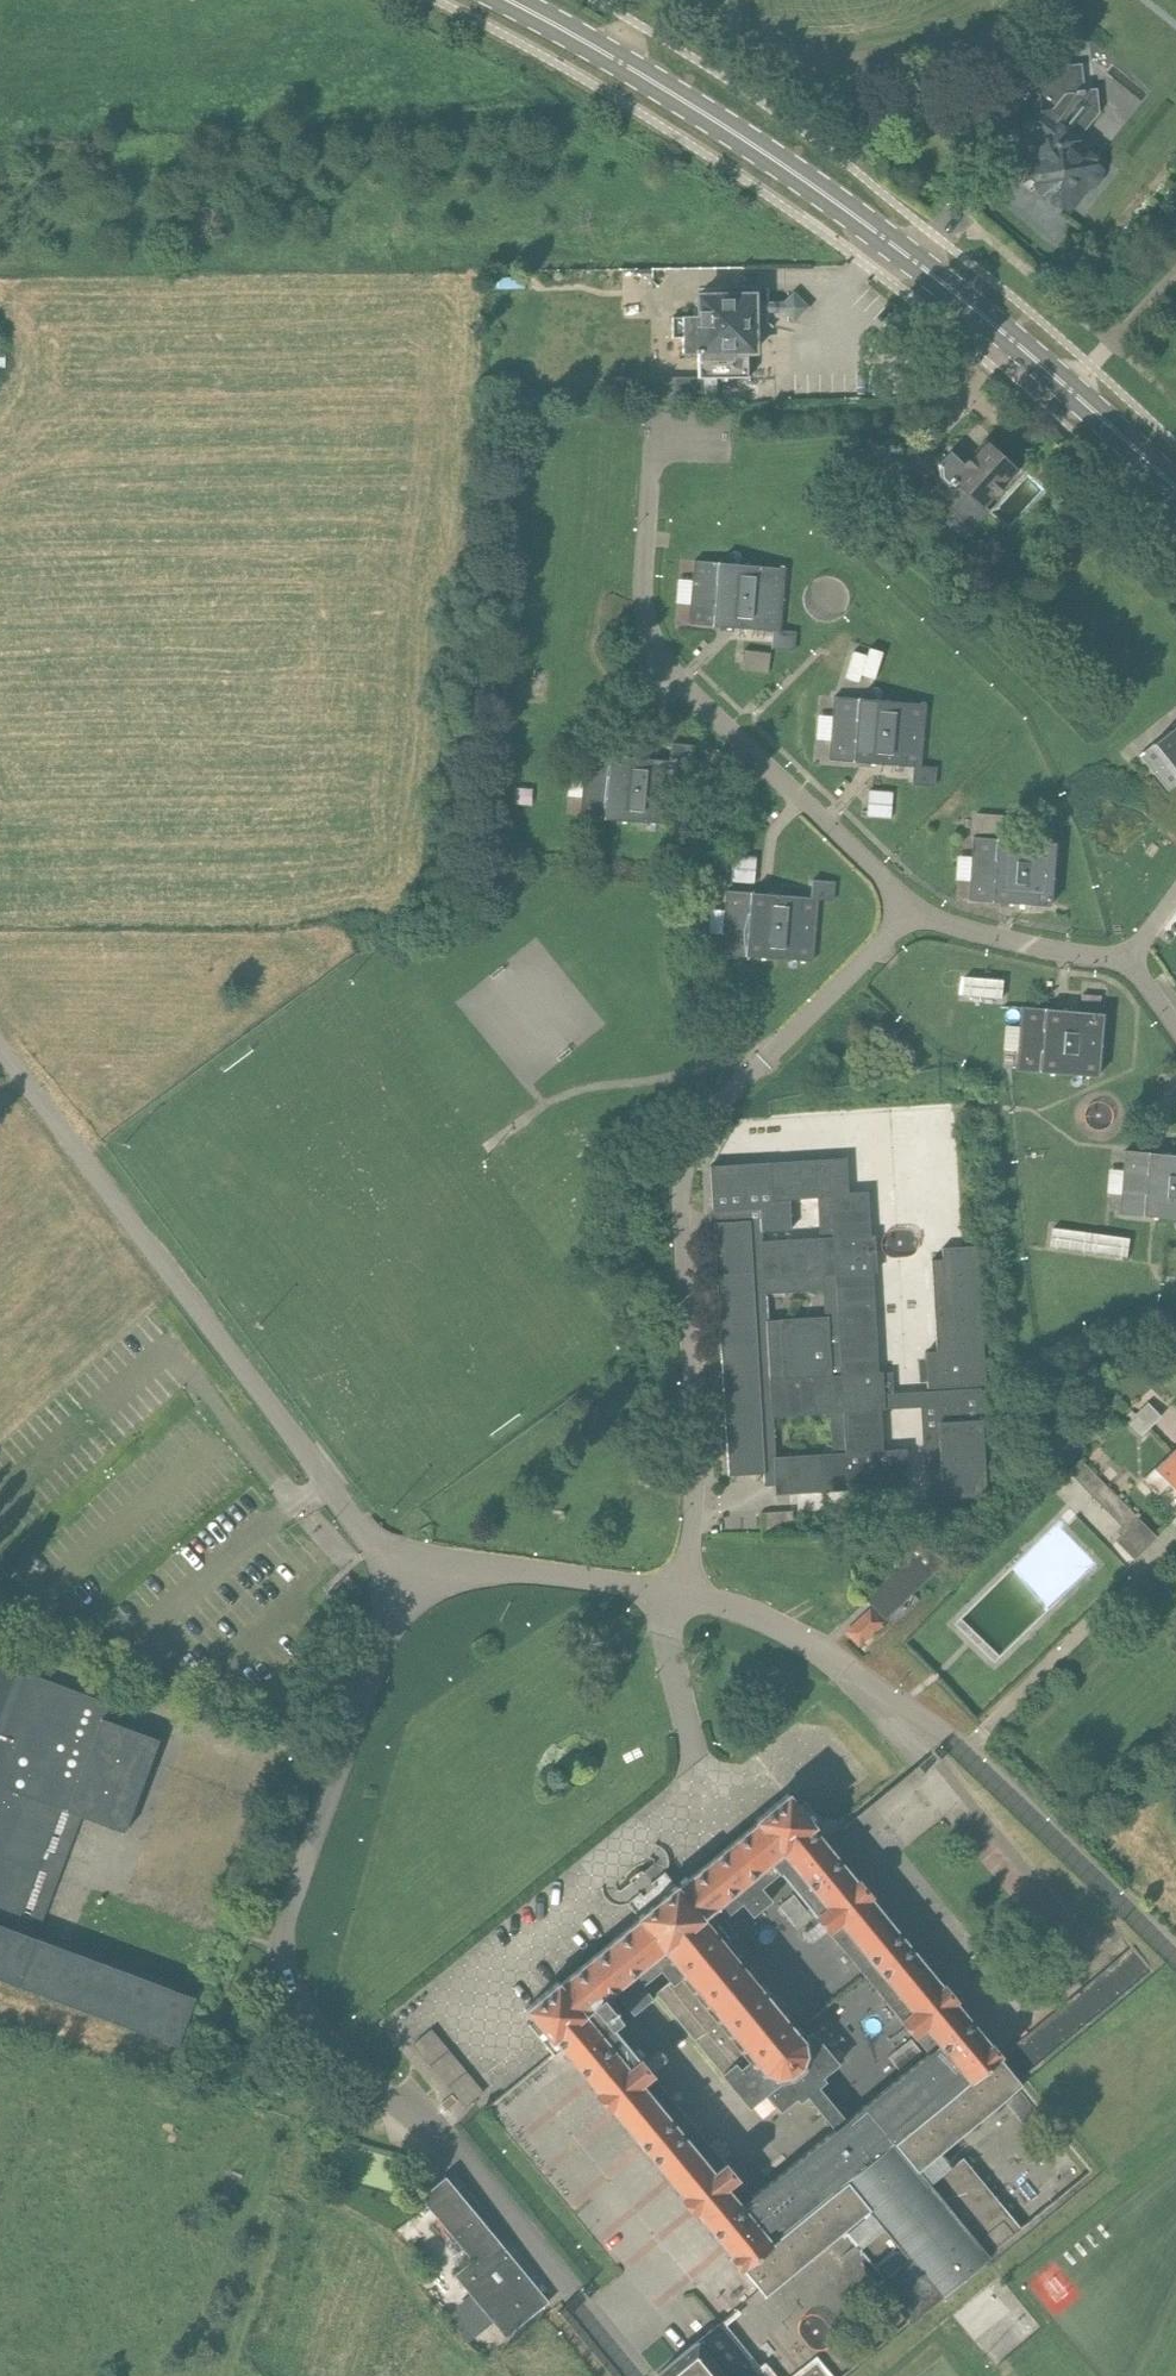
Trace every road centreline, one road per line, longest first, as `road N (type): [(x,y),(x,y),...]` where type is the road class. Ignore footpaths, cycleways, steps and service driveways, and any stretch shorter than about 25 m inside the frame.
road 1 (unclassified): [(688,1597),(528,1570),(465,1571),(411,1584),(357,1528),(0,1047)]
road 2 (primary): [(1175,489),(1029,355),(873,230),(722,126),(509,0)]
road 3 (unclassified): [(688,1597),(689,1193),(698,1152),(924,910)]
road 4 (unclassified): [(924,910),(675,666),(653,619),(643,571),(648,451)]
road 5 (unclassified): [(965,1751),(773,1625),(688,1597)]
road 6 (unclassified): [(1175,1949),(965,1751)]
road 7 (unclassified): [(987,1728),(1175,1533)]
road 8 (unclassified): [(1129,962),(957,926),(924,910)]

